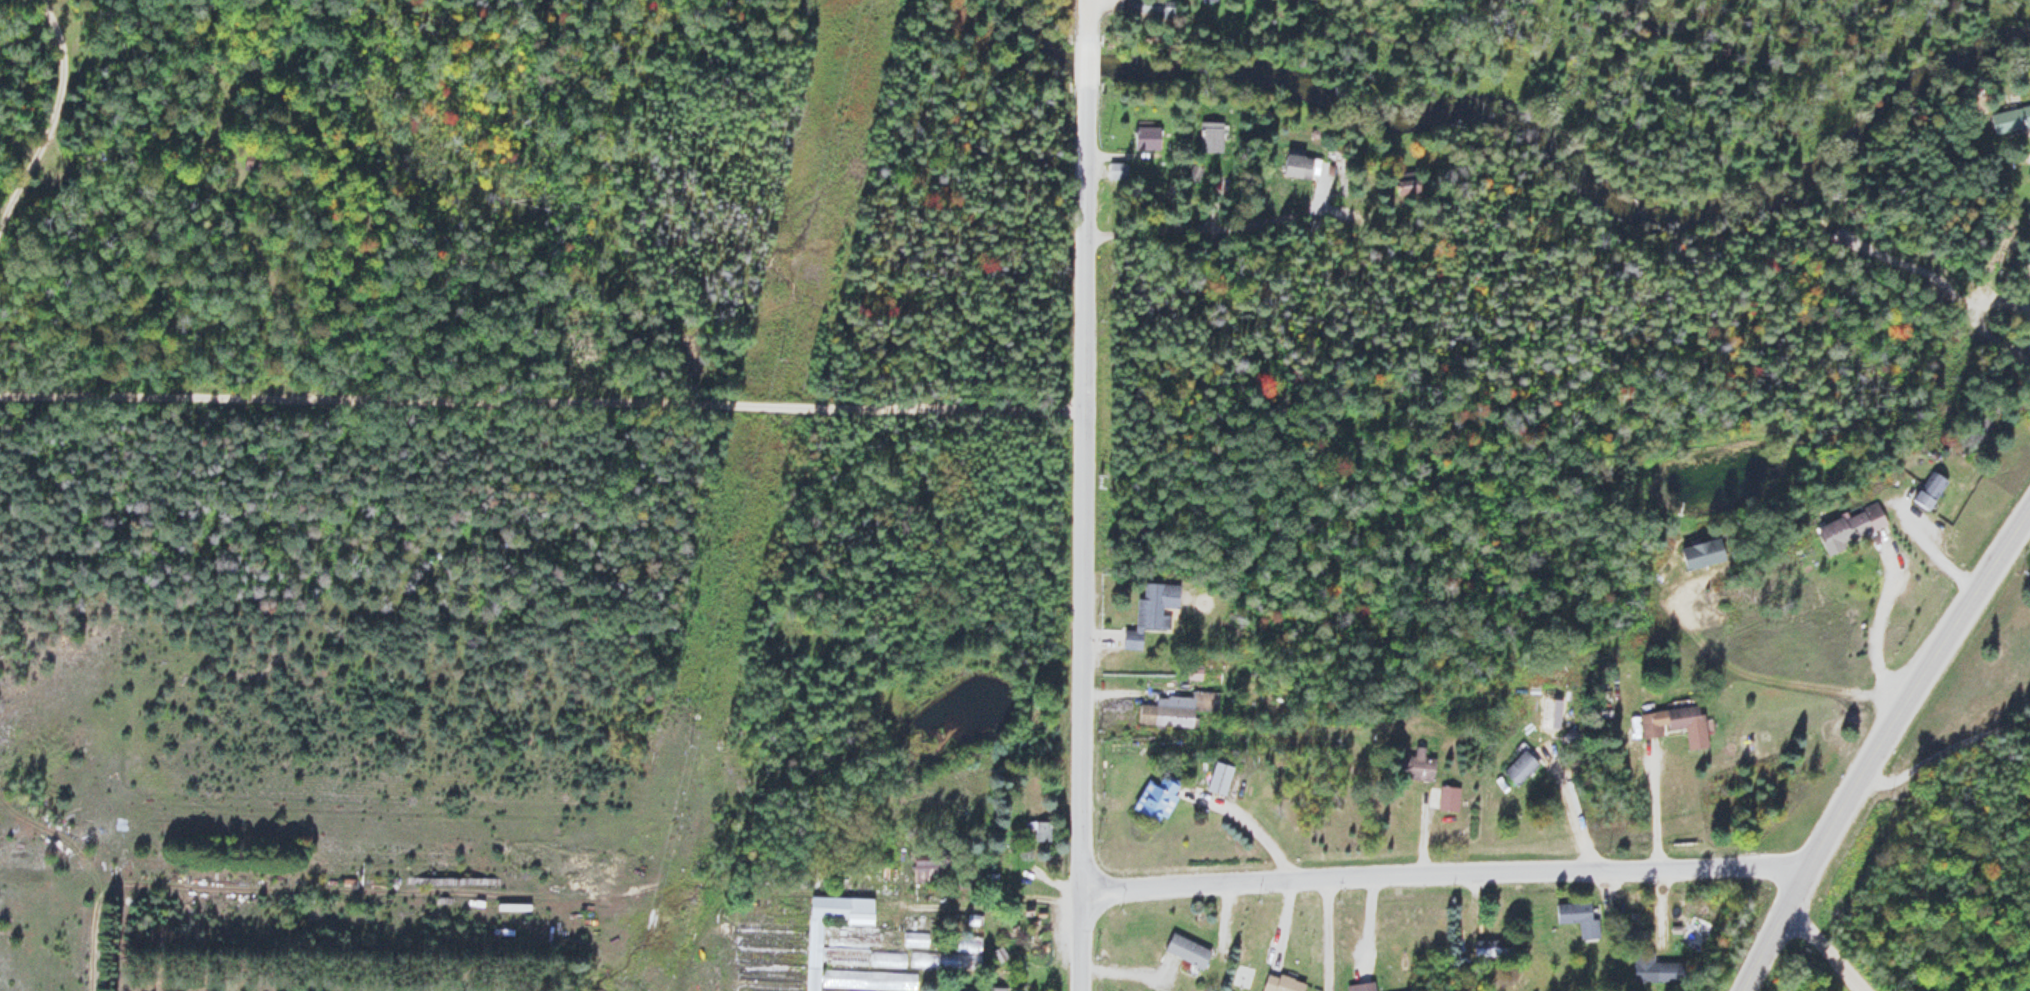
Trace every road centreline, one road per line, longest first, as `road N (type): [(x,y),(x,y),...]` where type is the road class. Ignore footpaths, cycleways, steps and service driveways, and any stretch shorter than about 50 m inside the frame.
road 1 (residential): [(1081,990),(1086,87)]
road 2 (residential): [(1805,869),(1082,882)]
road 3 (secondary): [(1743,990),(1900,703),(2029,505)]

